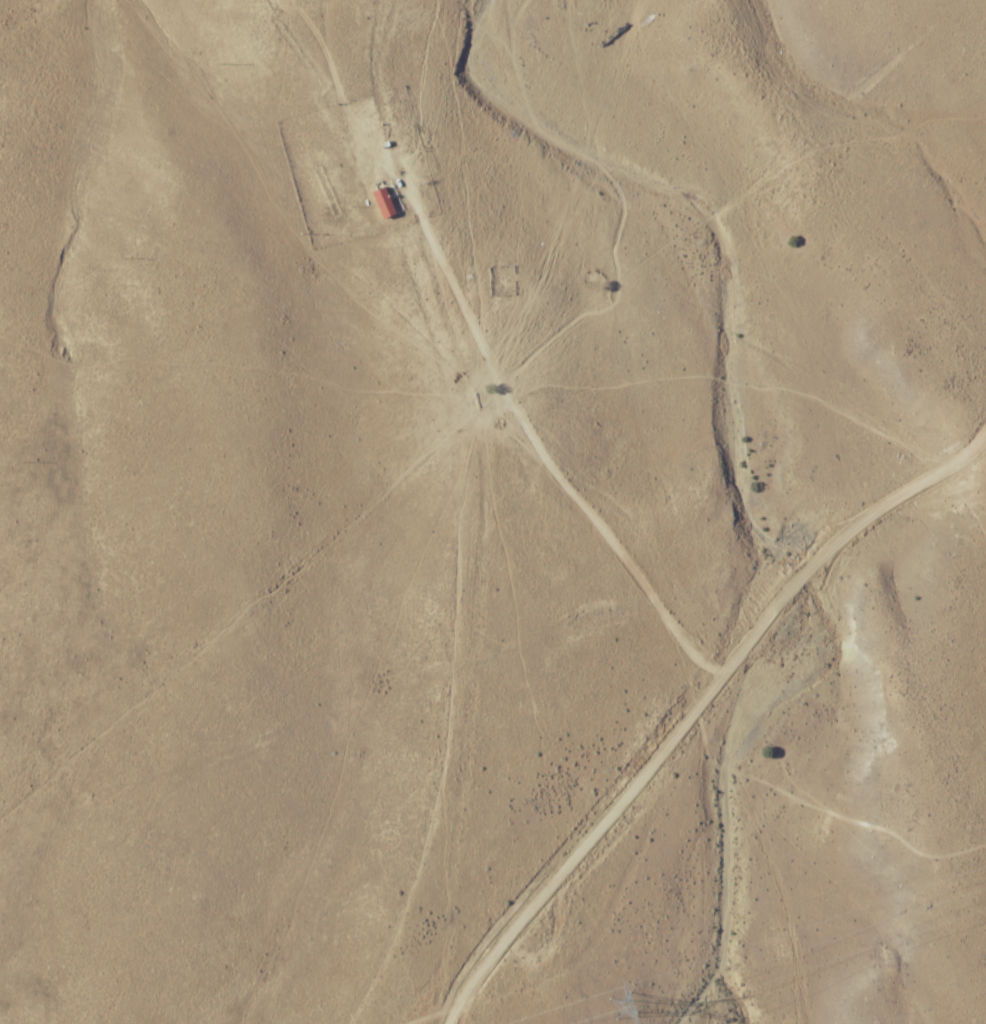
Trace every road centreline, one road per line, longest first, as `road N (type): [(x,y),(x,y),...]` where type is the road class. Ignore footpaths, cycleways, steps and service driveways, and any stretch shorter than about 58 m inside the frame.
road 1 (track): [(339,1023),(451,734),(446,436),(430,405),(419,235),(398,224),(377,91),(377,0)]
road 2 (tertiary): [(446,1023),(472,979),(608,822),(797,578),(870,512),(967,456)]

